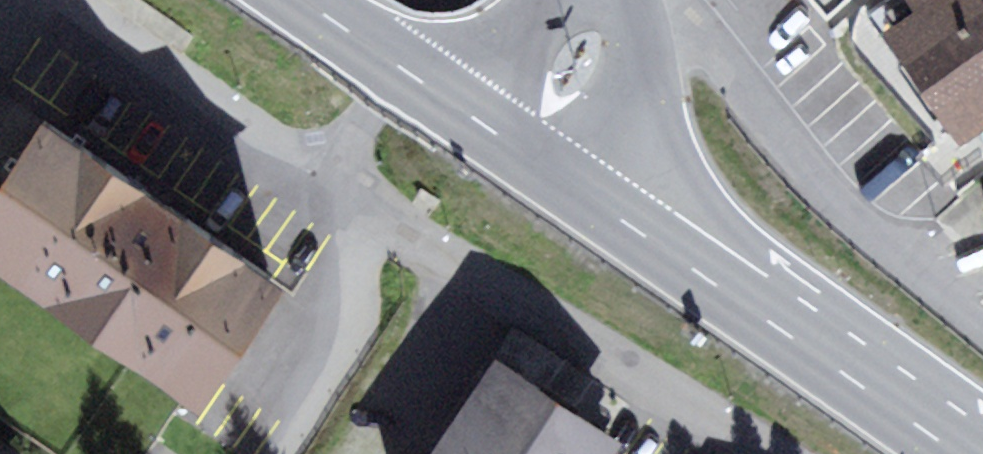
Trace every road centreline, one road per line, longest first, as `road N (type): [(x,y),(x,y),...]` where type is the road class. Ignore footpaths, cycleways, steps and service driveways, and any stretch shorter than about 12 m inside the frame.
road 1 (residential): [(802,453),(328,175)]
road 2 (primary): [(957,453),(520,150)]
road 3 (residential): [(597,3),(684,24),(706,38),(813,181),(982,325)]
road 4 (residential): [(328,175),(73,0)]
road 5 (residential): [(328,175),(357,262),(353,310),(341,359),(282,453)]
road 6 (primary): [(520,150),(303,0)]
road 7 (residential): [(431,0),(328,175)]
road 8 (tertiary): [(597,3),(577,65),(520,150)]

